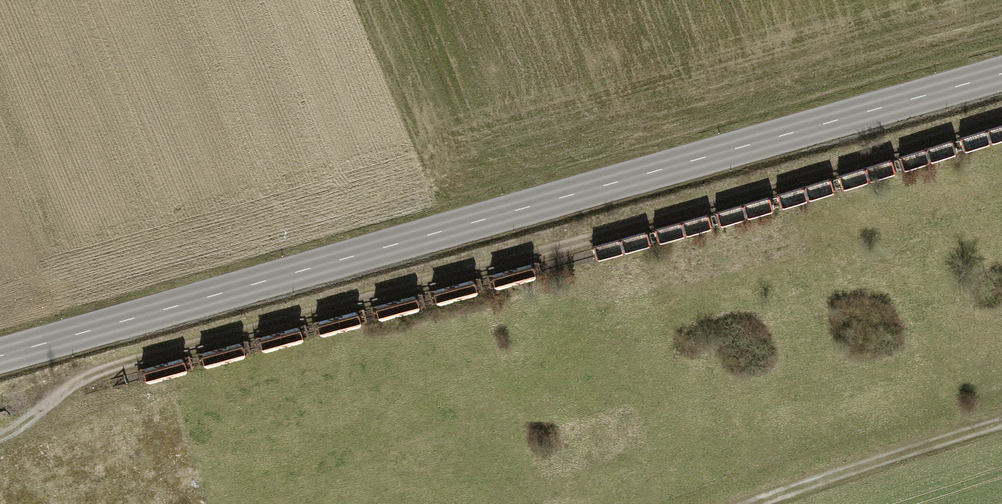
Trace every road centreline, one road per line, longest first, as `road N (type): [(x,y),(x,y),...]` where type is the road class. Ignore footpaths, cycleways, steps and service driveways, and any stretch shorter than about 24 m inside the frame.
road 1 (track): [(1001,115),(82,376),(0,437)]
road 2 (secondary): [(0,355),(1001,74)]
road 3 (track): [(1001,420),(737,503)]

